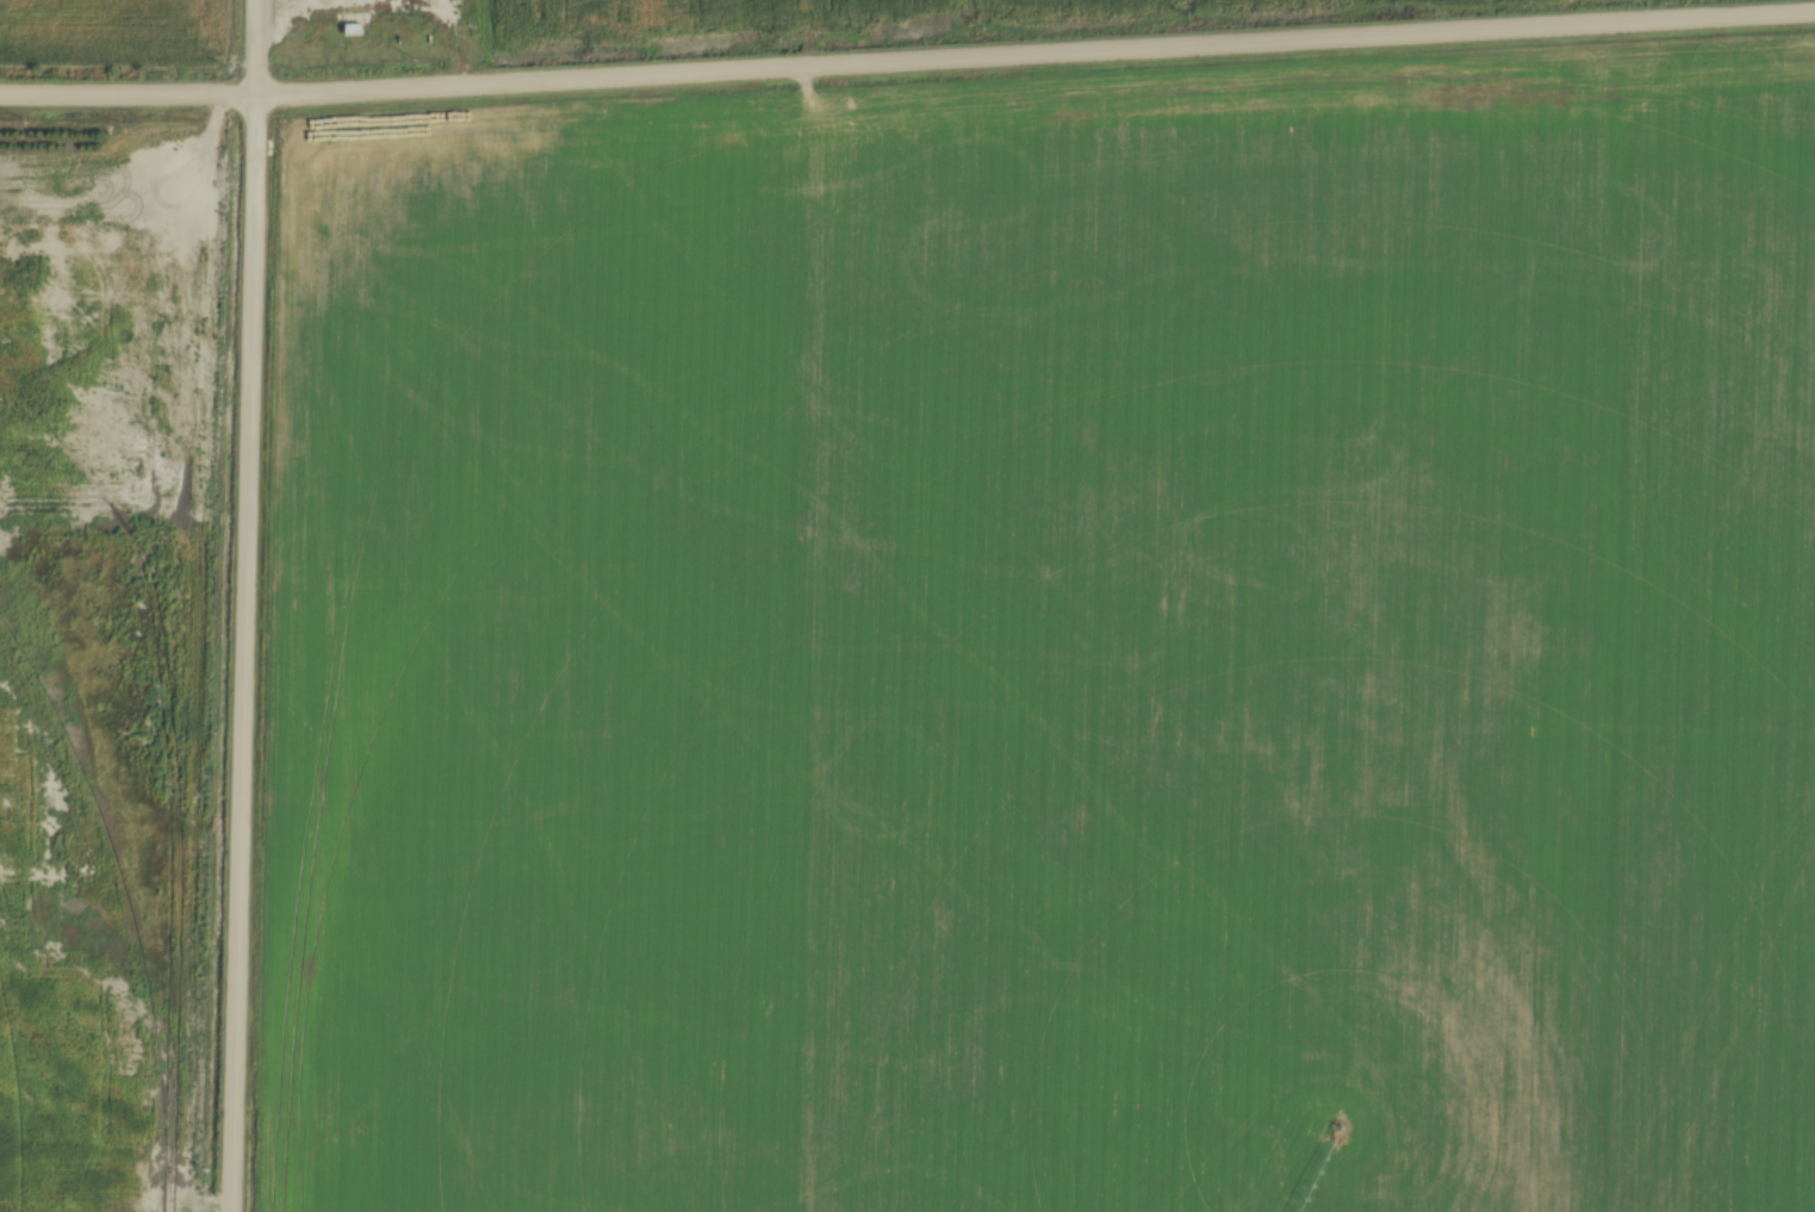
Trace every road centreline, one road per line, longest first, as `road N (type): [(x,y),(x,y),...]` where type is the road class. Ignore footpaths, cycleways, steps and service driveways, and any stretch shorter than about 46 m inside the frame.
road 1 (residential): [(1814,12),(334,92),(0,92)]
road 2 (residential): [(232,1211),(255,0)]

